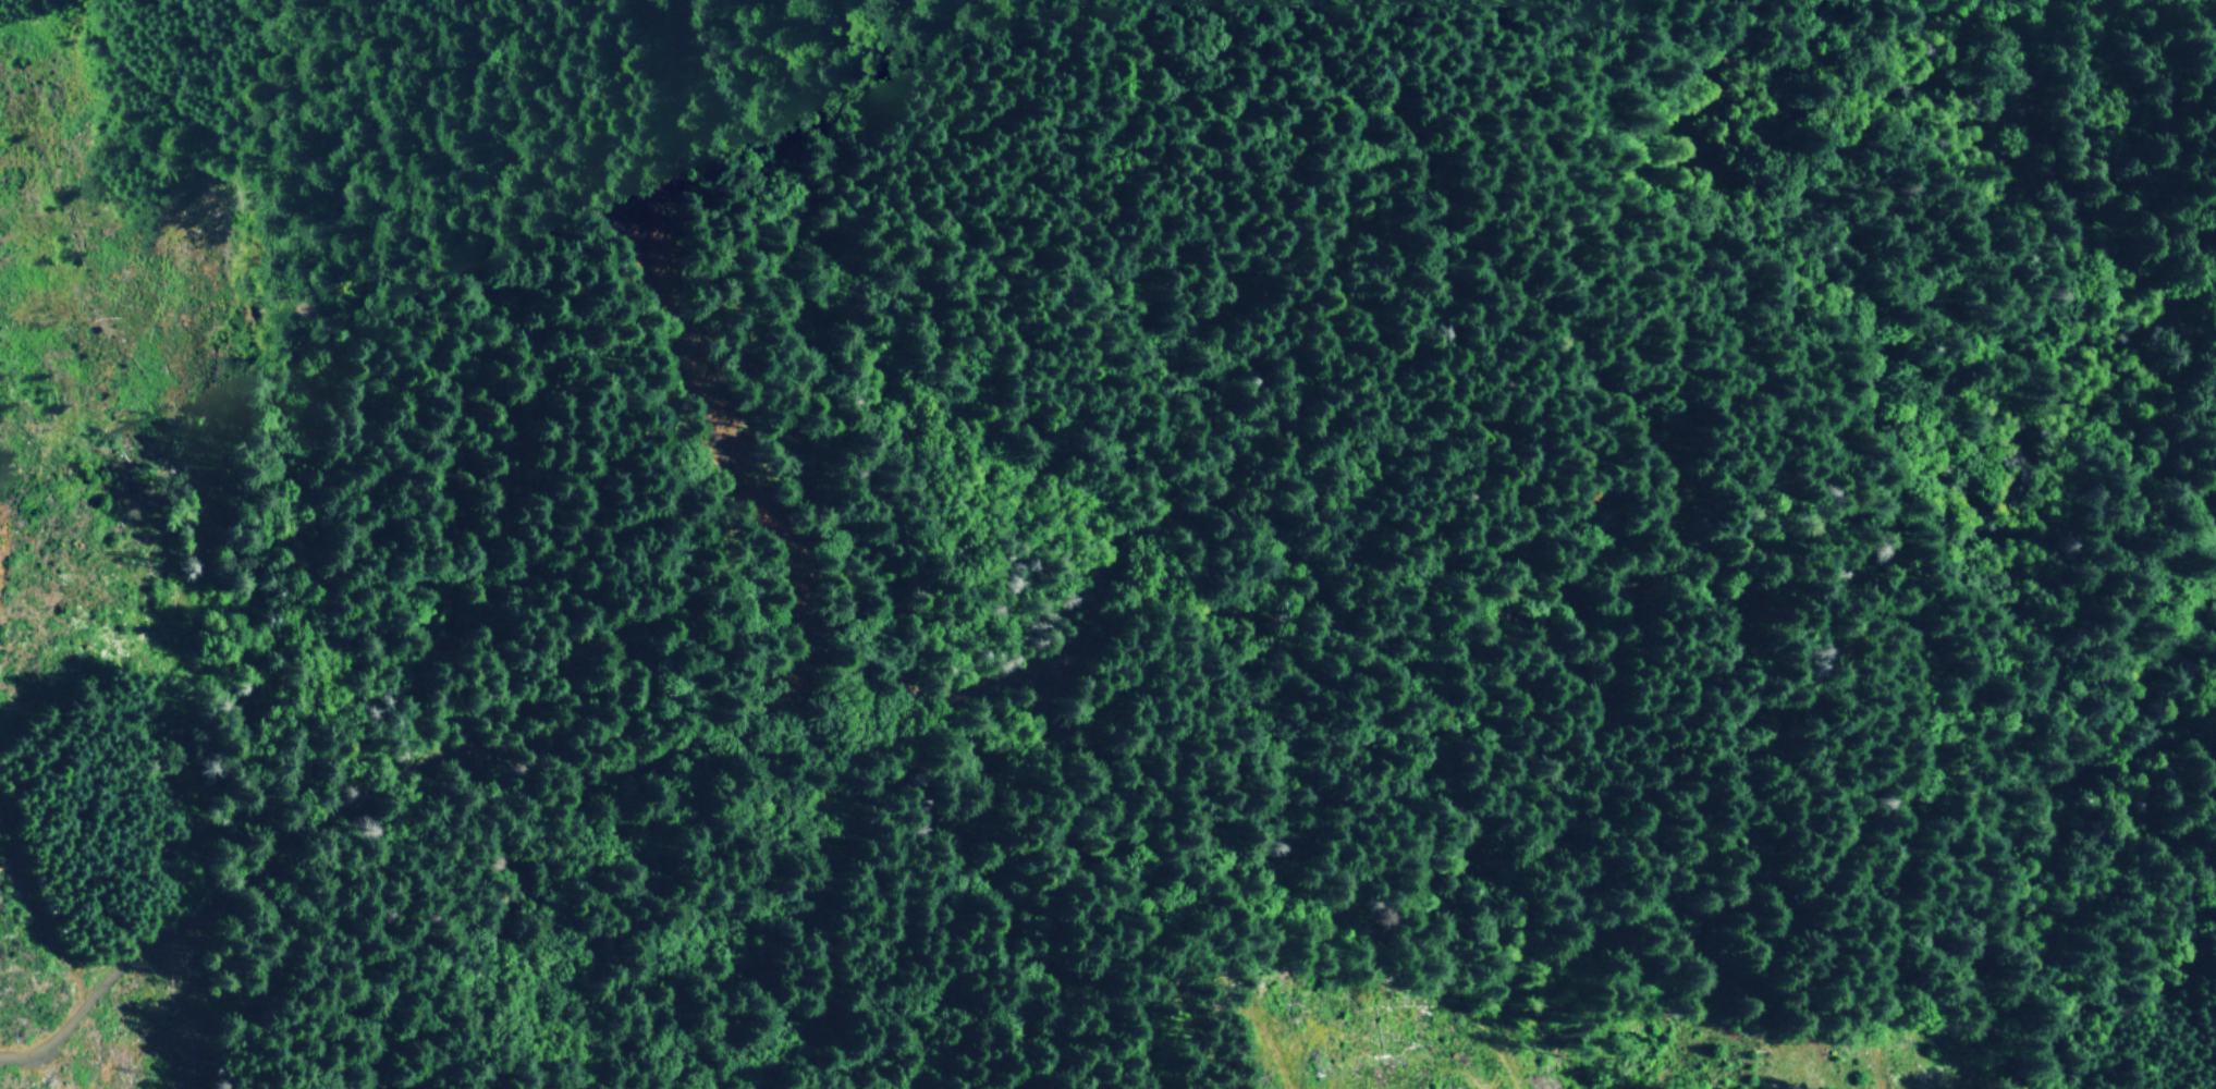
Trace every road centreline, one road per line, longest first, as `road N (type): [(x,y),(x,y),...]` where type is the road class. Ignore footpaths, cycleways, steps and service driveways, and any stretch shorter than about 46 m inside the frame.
road 1 (track): [(2215,523),(2190,503),(2162,399),(2193,285),(2134,227),(1964,180),(1771,60),(1690,45),(1623,132),(1655,200),(1705,259),(1719,356),(1768,464),(1758,575),(1681,592),(1615,579),(1525,597),(1404,664),(1349,647),(1305,555),(1209,503),(1135,509),(1073,652),(1019,676),(931,689),(835,657),(634,754),(558,769),(449,758),(357,766),(63,1000),(0,1040)]

